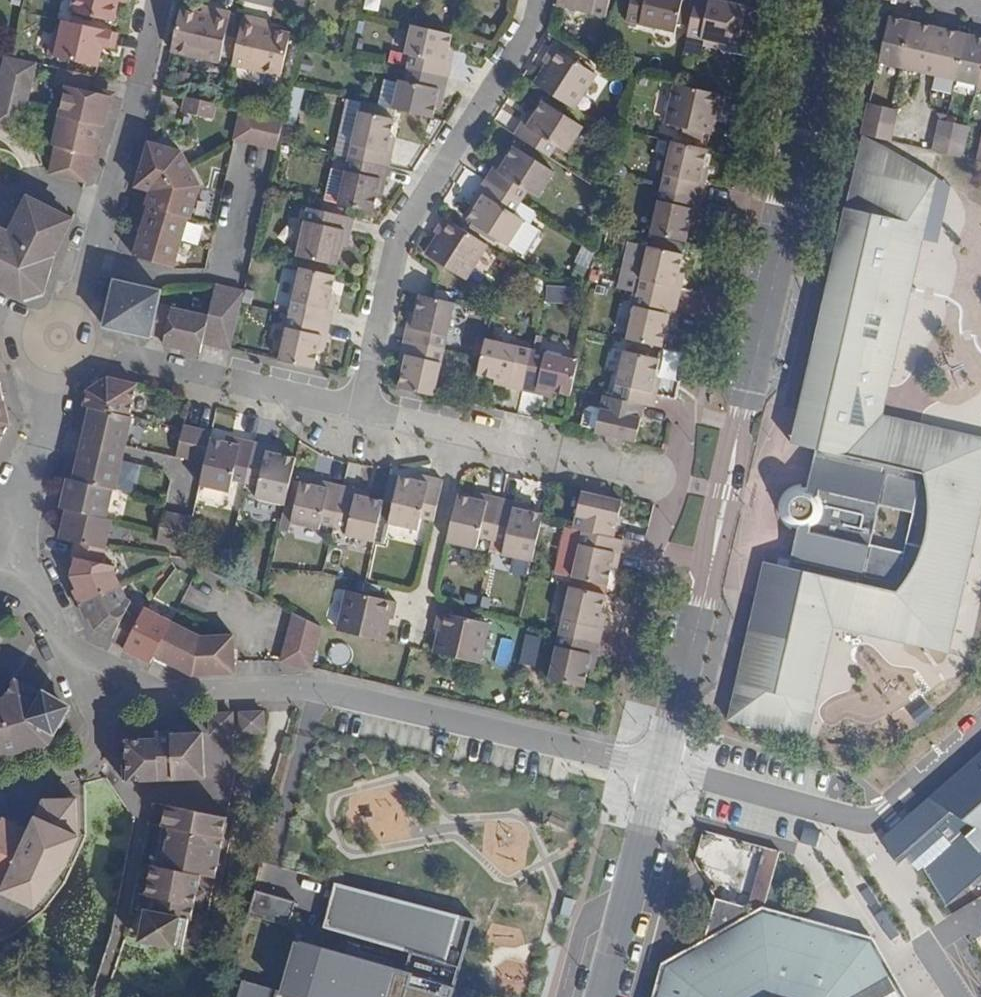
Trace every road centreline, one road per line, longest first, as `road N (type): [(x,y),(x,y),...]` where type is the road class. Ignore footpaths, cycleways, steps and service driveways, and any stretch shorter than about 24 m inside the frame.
road 1 (residential): [(64,343),(17,538),(19,563),(58,640),(89,675),(159,693),(320,690),(662,772)]
road 2 (tertiary): [(840,0),(662,772)]
road 3 (residential): [(540,0),(530,30),(402,232),(360,409)]
road 4 (residential): [(138,91),(64,343)]
road 5 (tertiary): [(662,772),(603,996)]
road 6 (residential): [(853,843),(790,798),(662,772)]
road 7 (residential): [(461,432),(419,613)]
road 8 (residential): [(64,343),(214,379)]
road 9 (residential): [(240,384),(360,409)]
road 10 (residential): [(952,996),(924,953),(980,915)]

